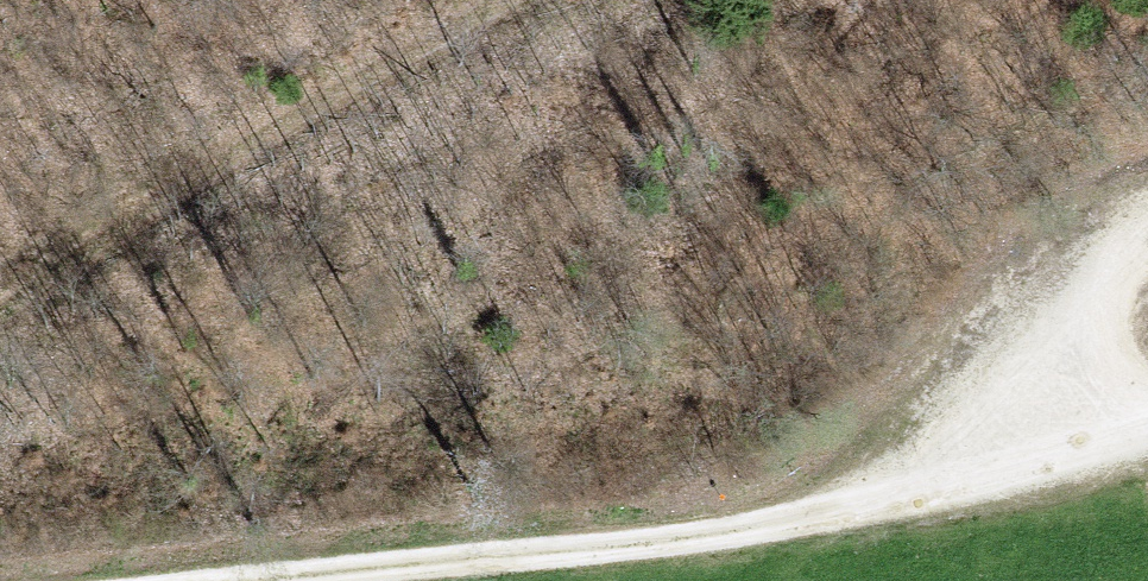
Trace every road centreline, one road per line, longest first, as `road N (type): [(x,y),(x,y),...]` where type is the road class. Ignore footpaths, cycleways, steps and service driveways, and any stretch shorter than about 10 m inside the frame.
road 1 (track): [(1147,426),(786,521),(296,580)]
road 2 (track): [(0,316),(206,172),(495,0)]
road 3 (track): [(1086,444),(1087,321),(1103,281),(1147,234)]

